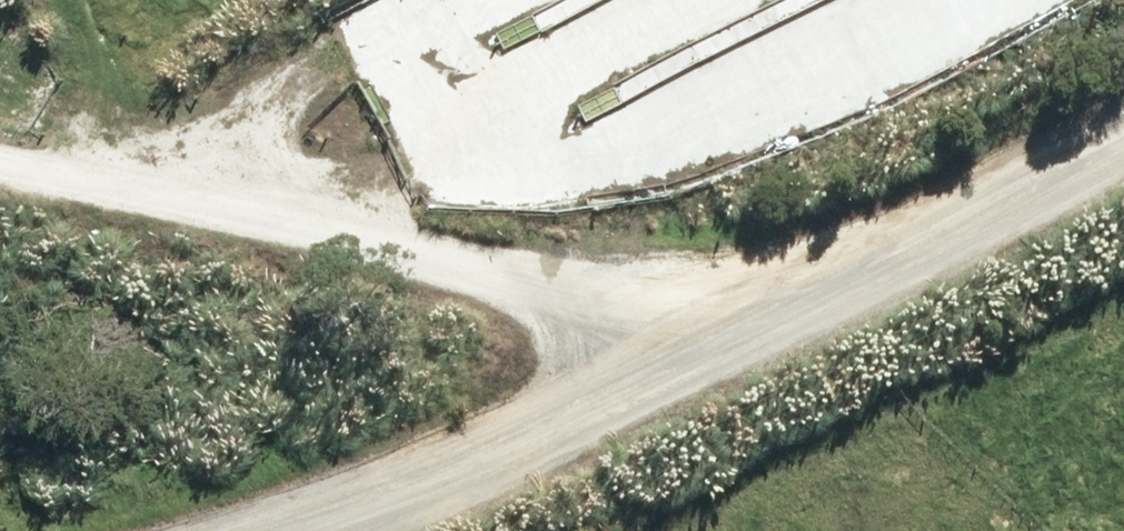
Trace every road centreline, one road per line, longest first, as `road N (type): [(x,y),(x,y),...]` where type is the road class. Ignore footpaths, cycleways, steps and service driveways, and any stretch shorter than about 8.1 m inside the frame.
road 1 (unclassified): [(284,530),(393,493),(1123,126)]
road 2 (track): [(0,171),(513,276),(720,334)]

